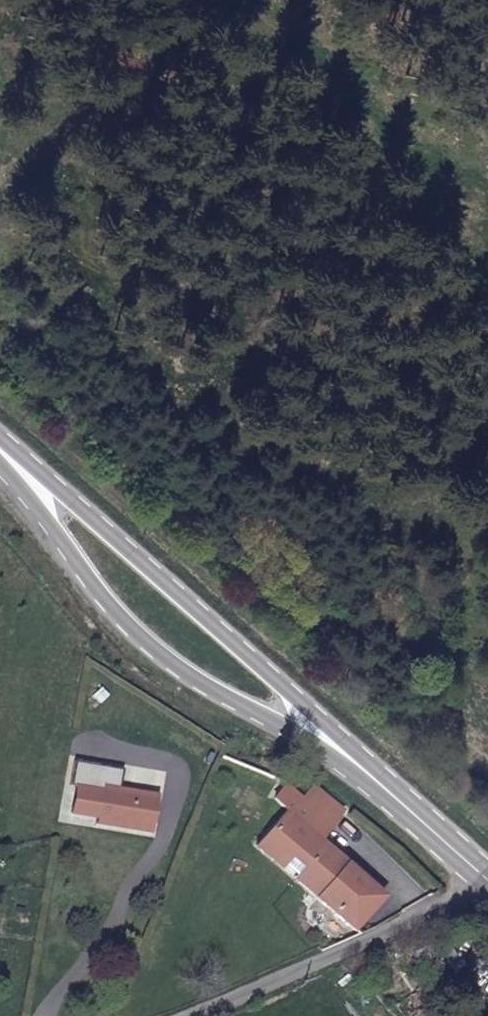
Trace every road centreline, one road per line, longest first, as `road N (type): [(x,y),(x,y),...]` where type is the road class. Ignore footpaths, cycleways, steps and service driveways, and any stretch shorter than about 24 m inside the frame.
road 1 (primary): [(389,784),(0,435)]
road 2 (primary): [(0,458),(147,638),(222,692),(389,784)]
road 3 (track): [(202,1015),(289,989),(487,886)]
road 4 (primary): [(389,784),(487,876)]

